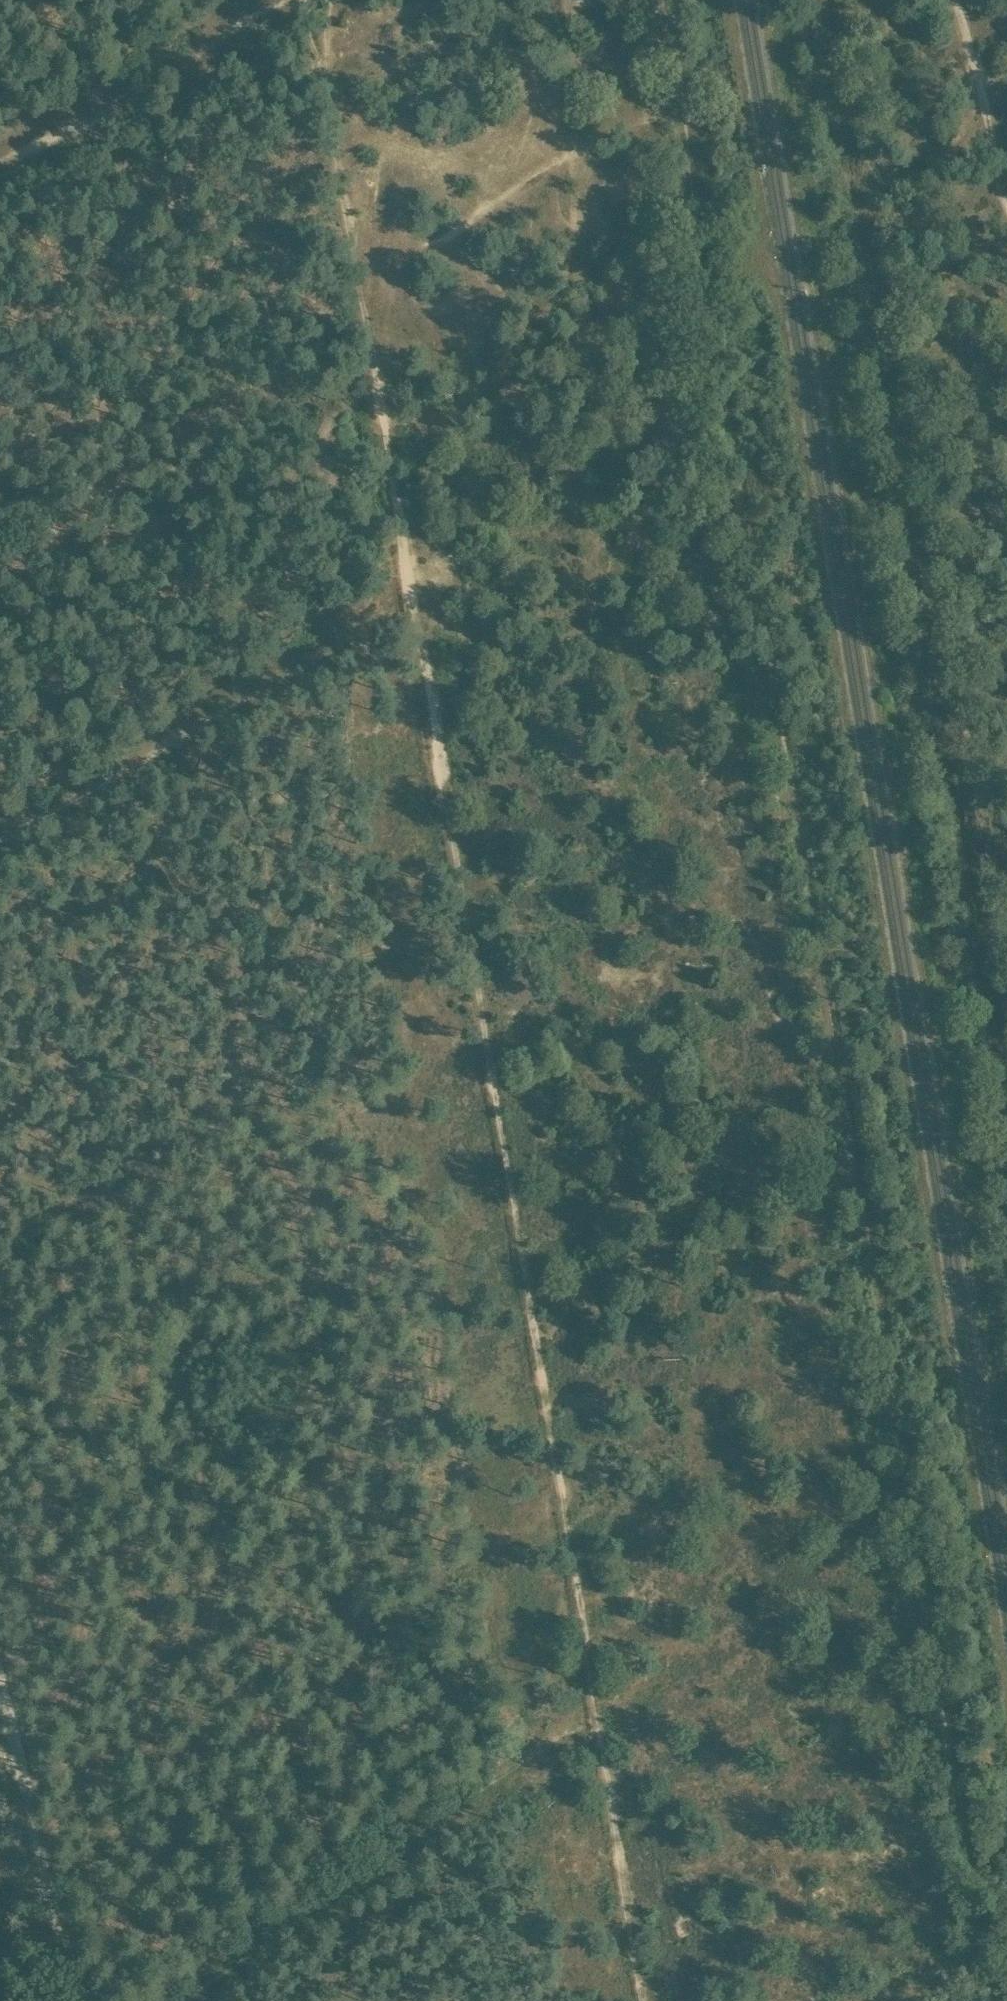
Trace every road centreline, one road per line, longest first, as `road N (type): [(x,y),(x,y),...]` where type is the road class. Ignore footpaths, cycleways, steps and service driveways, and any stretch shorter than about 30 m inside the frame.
road 1 (track): [(596,1707),(389,1842),(178,2000)]
road 2 (track): [(412,602),(0,841)]
road 3 (track): [(269,0),(0,171)]
road 4 (track): [(0,1697),(76,2000)]
road 5 (track): [(1006,195),(955,0)]

